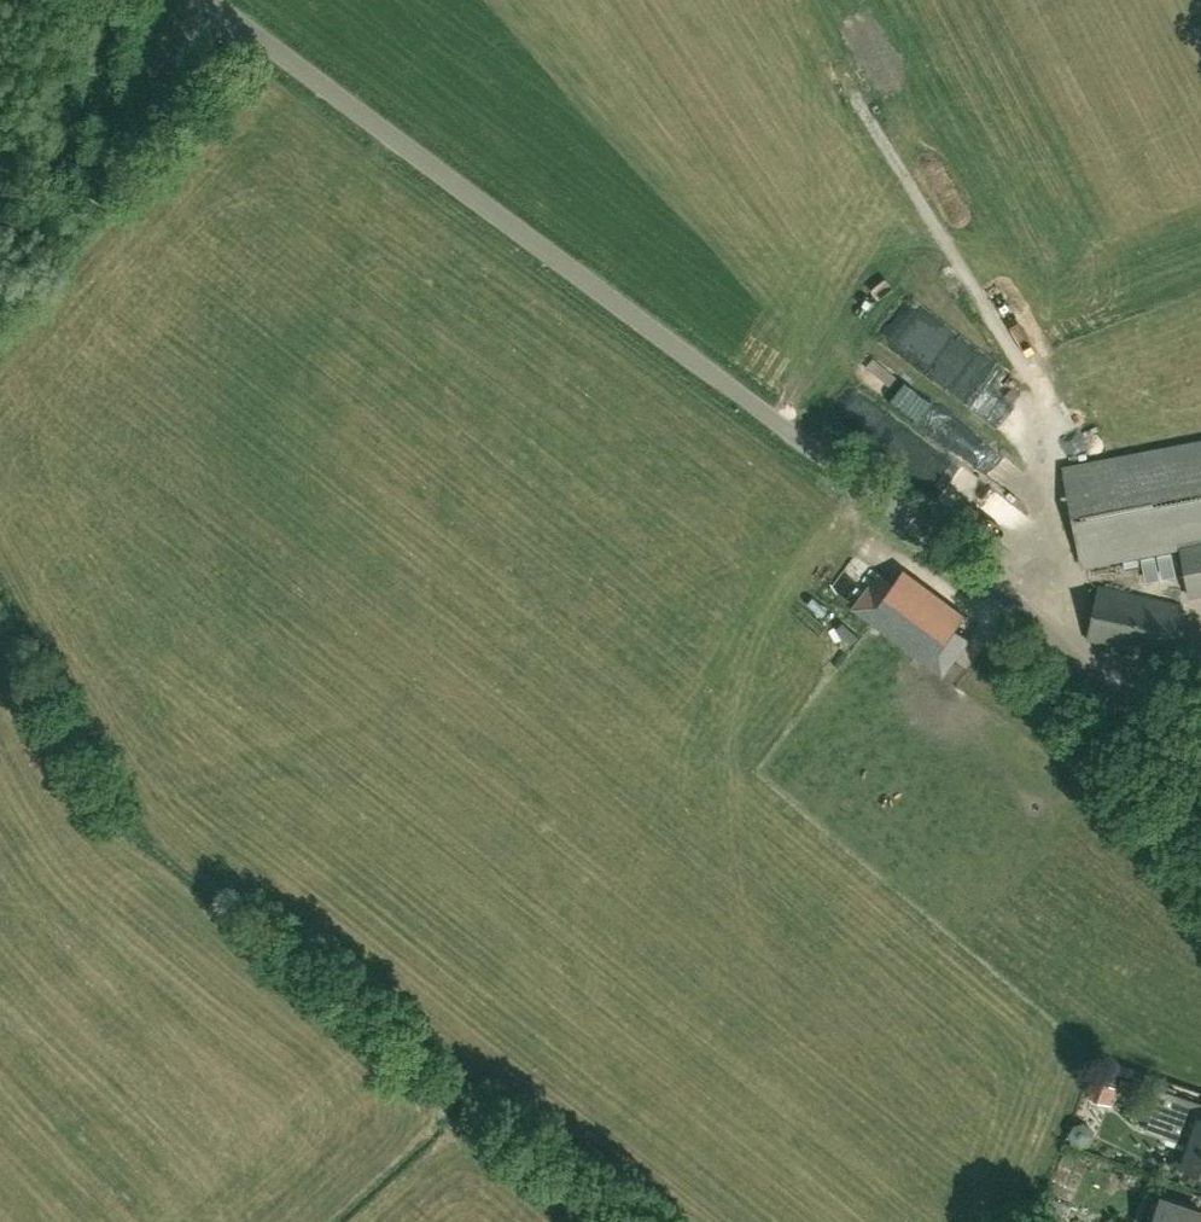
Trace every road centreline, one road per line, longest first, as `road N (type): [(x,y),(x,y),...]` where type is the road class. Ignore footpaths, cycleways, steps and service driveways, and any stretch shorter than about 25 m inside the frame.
road 1 (unclassified): [(1200,797),(1007,594),(210,0)]

